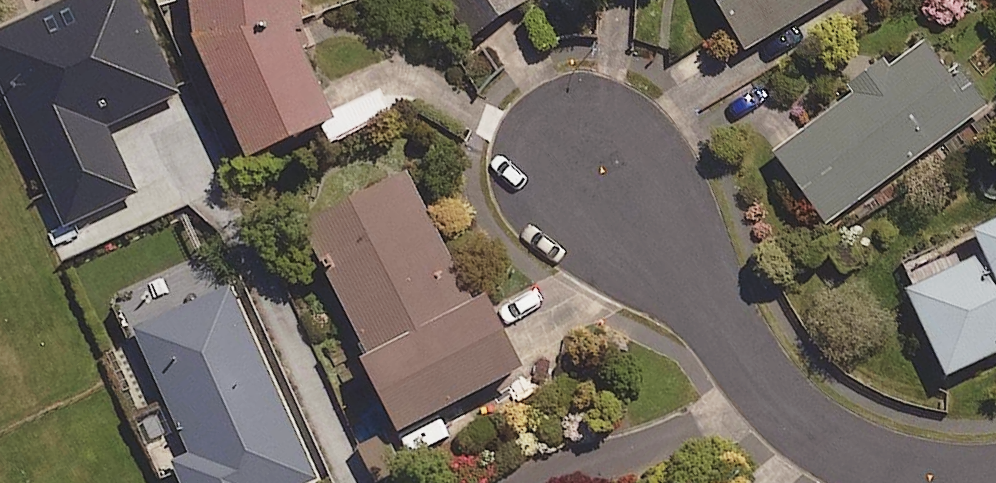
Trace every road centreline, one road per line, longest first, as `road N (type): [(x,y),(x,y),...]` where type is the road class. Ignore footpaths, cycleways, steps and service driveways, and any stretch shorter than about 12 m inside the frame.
road 1 (residential): [(601,180),(690,272),(768,387),(821,435),(883,467),(943,479),(995,477)]

